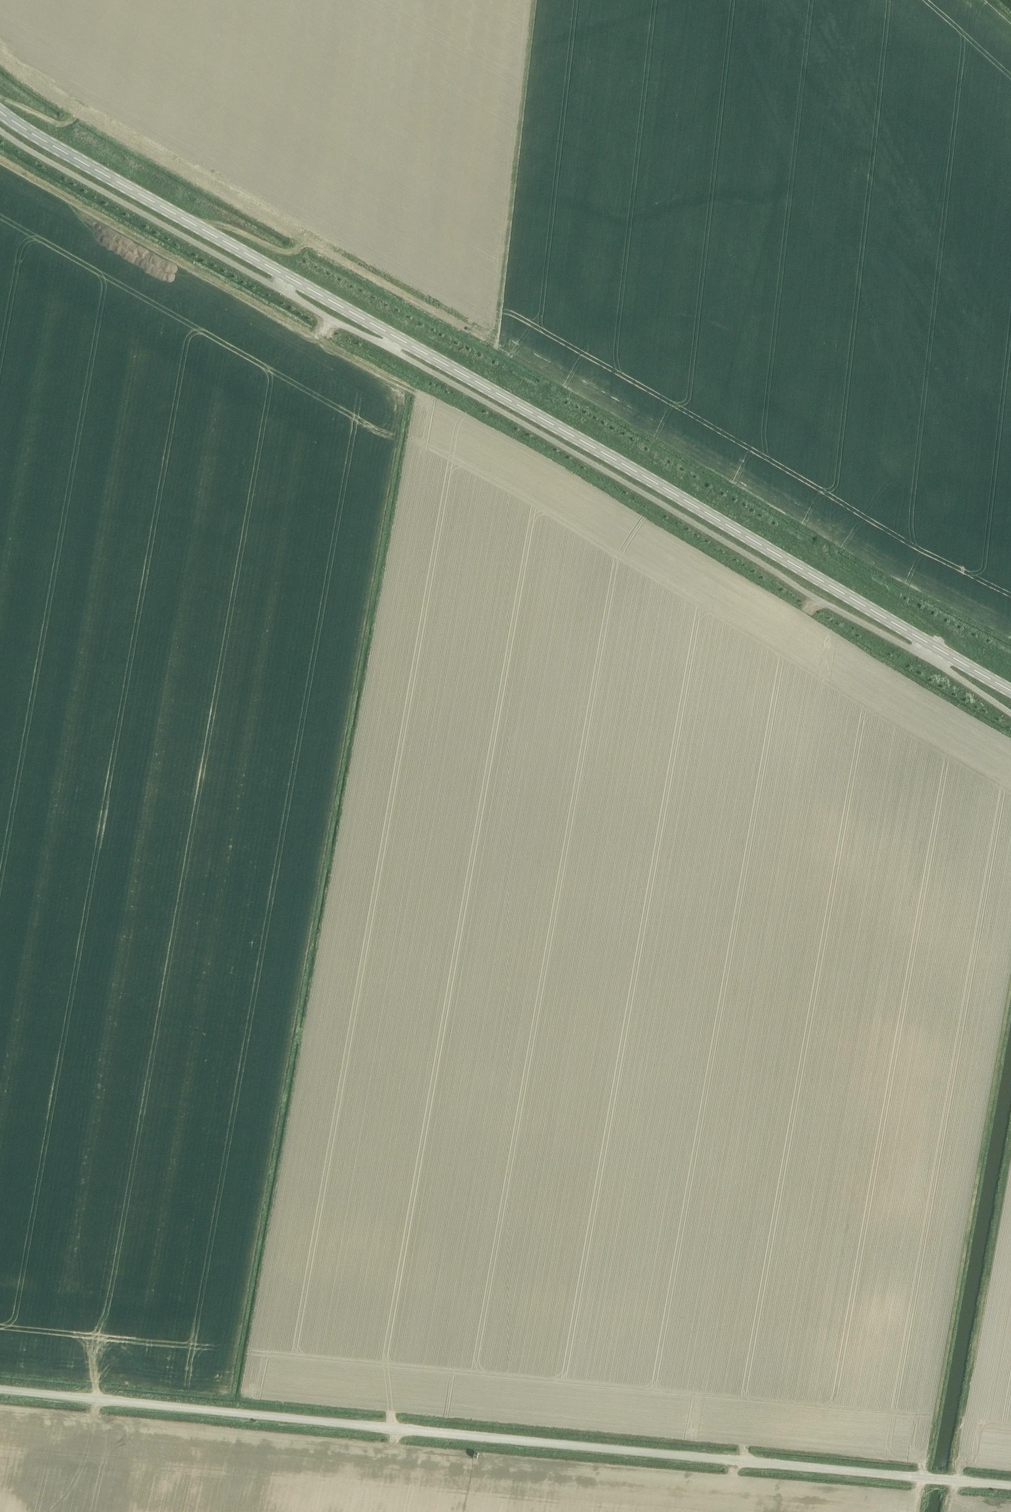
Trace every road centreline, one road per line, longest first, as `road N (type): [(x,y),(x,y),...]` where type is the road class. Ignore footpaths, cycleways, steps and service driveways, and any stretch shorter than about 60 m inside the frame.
road 1 (secondary): [(0,111),(1010,690)]
road 2 (unclassified): [(1010,1486),(0,1389)]

